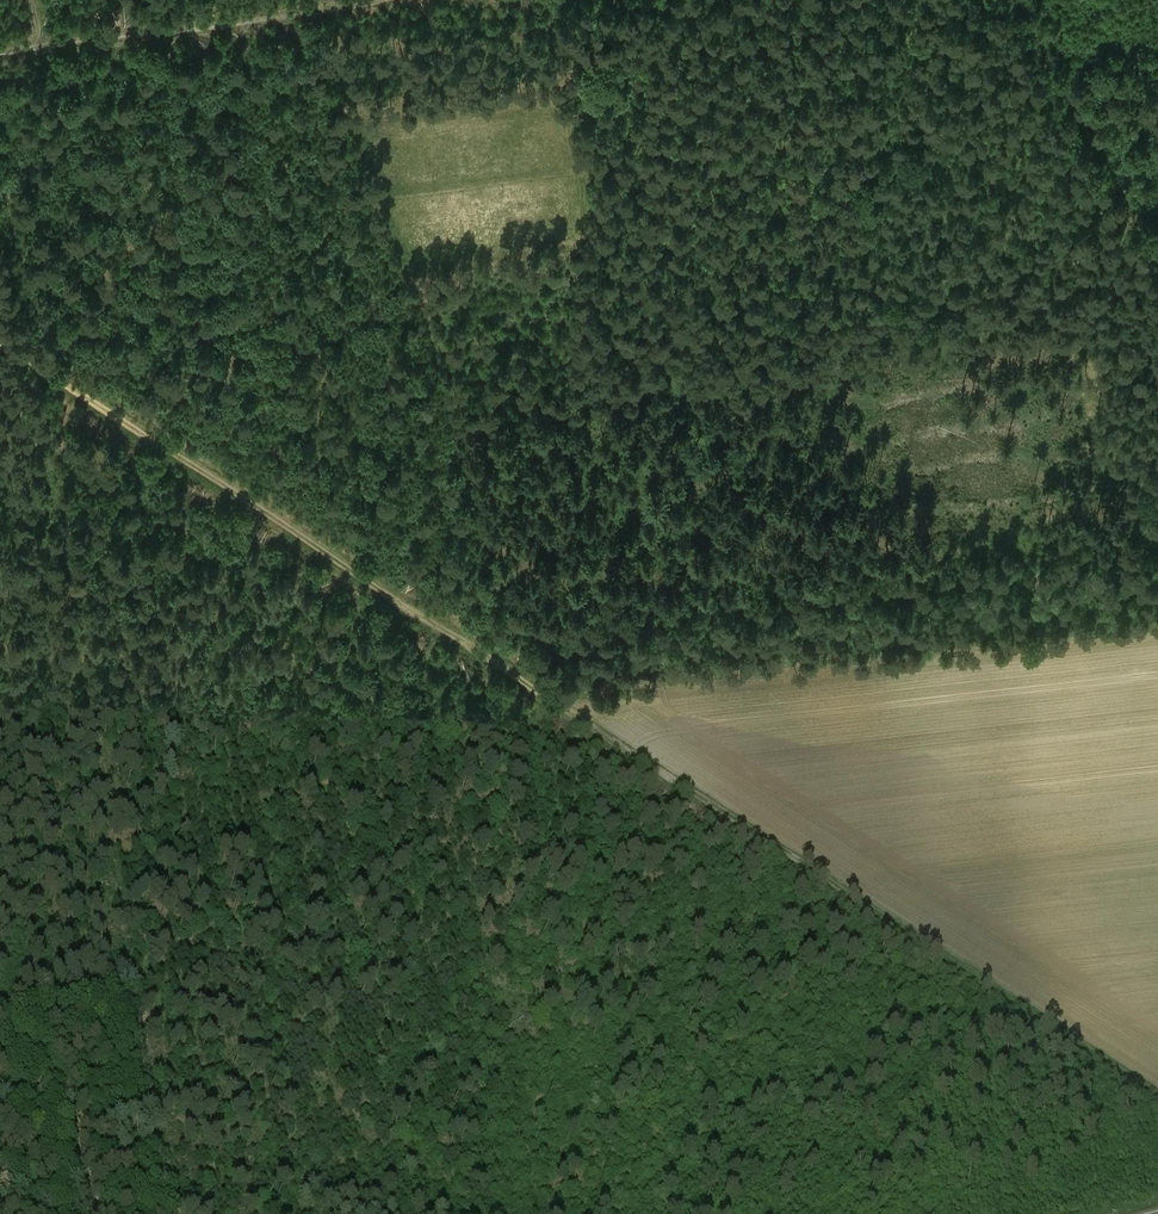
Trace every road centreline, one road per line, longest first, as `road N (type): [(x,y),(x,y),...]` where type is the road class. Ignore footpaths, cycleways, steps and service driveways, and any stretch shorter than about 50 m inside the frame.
road 1 (track): [(0,337),(562,698)]
road 2 (track): [(0,39),(394,0)]
road 3 (track): [(1157,237),(1074,77)]

